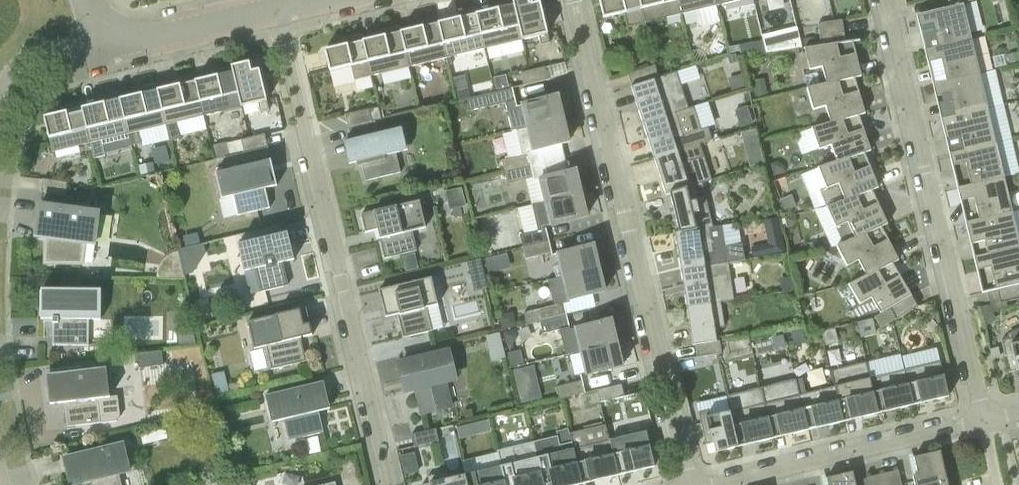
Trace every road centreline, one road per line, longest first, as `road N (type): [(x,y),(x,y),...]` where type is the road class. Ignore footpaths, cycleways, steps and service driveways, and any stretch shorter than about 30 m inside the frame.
road 1 (residential): [(574,0),(686,484)]
road 2 (residential): [(387,484),(281,9)]
road 3 (residential): [(885,0),(987,420)]
road 4 (residential): [(708,484),(987,420)]
road 5 (residential): [(107,47),(281,9)]
road 6 (residential): [(107,47),(31,76),(0,125)]

